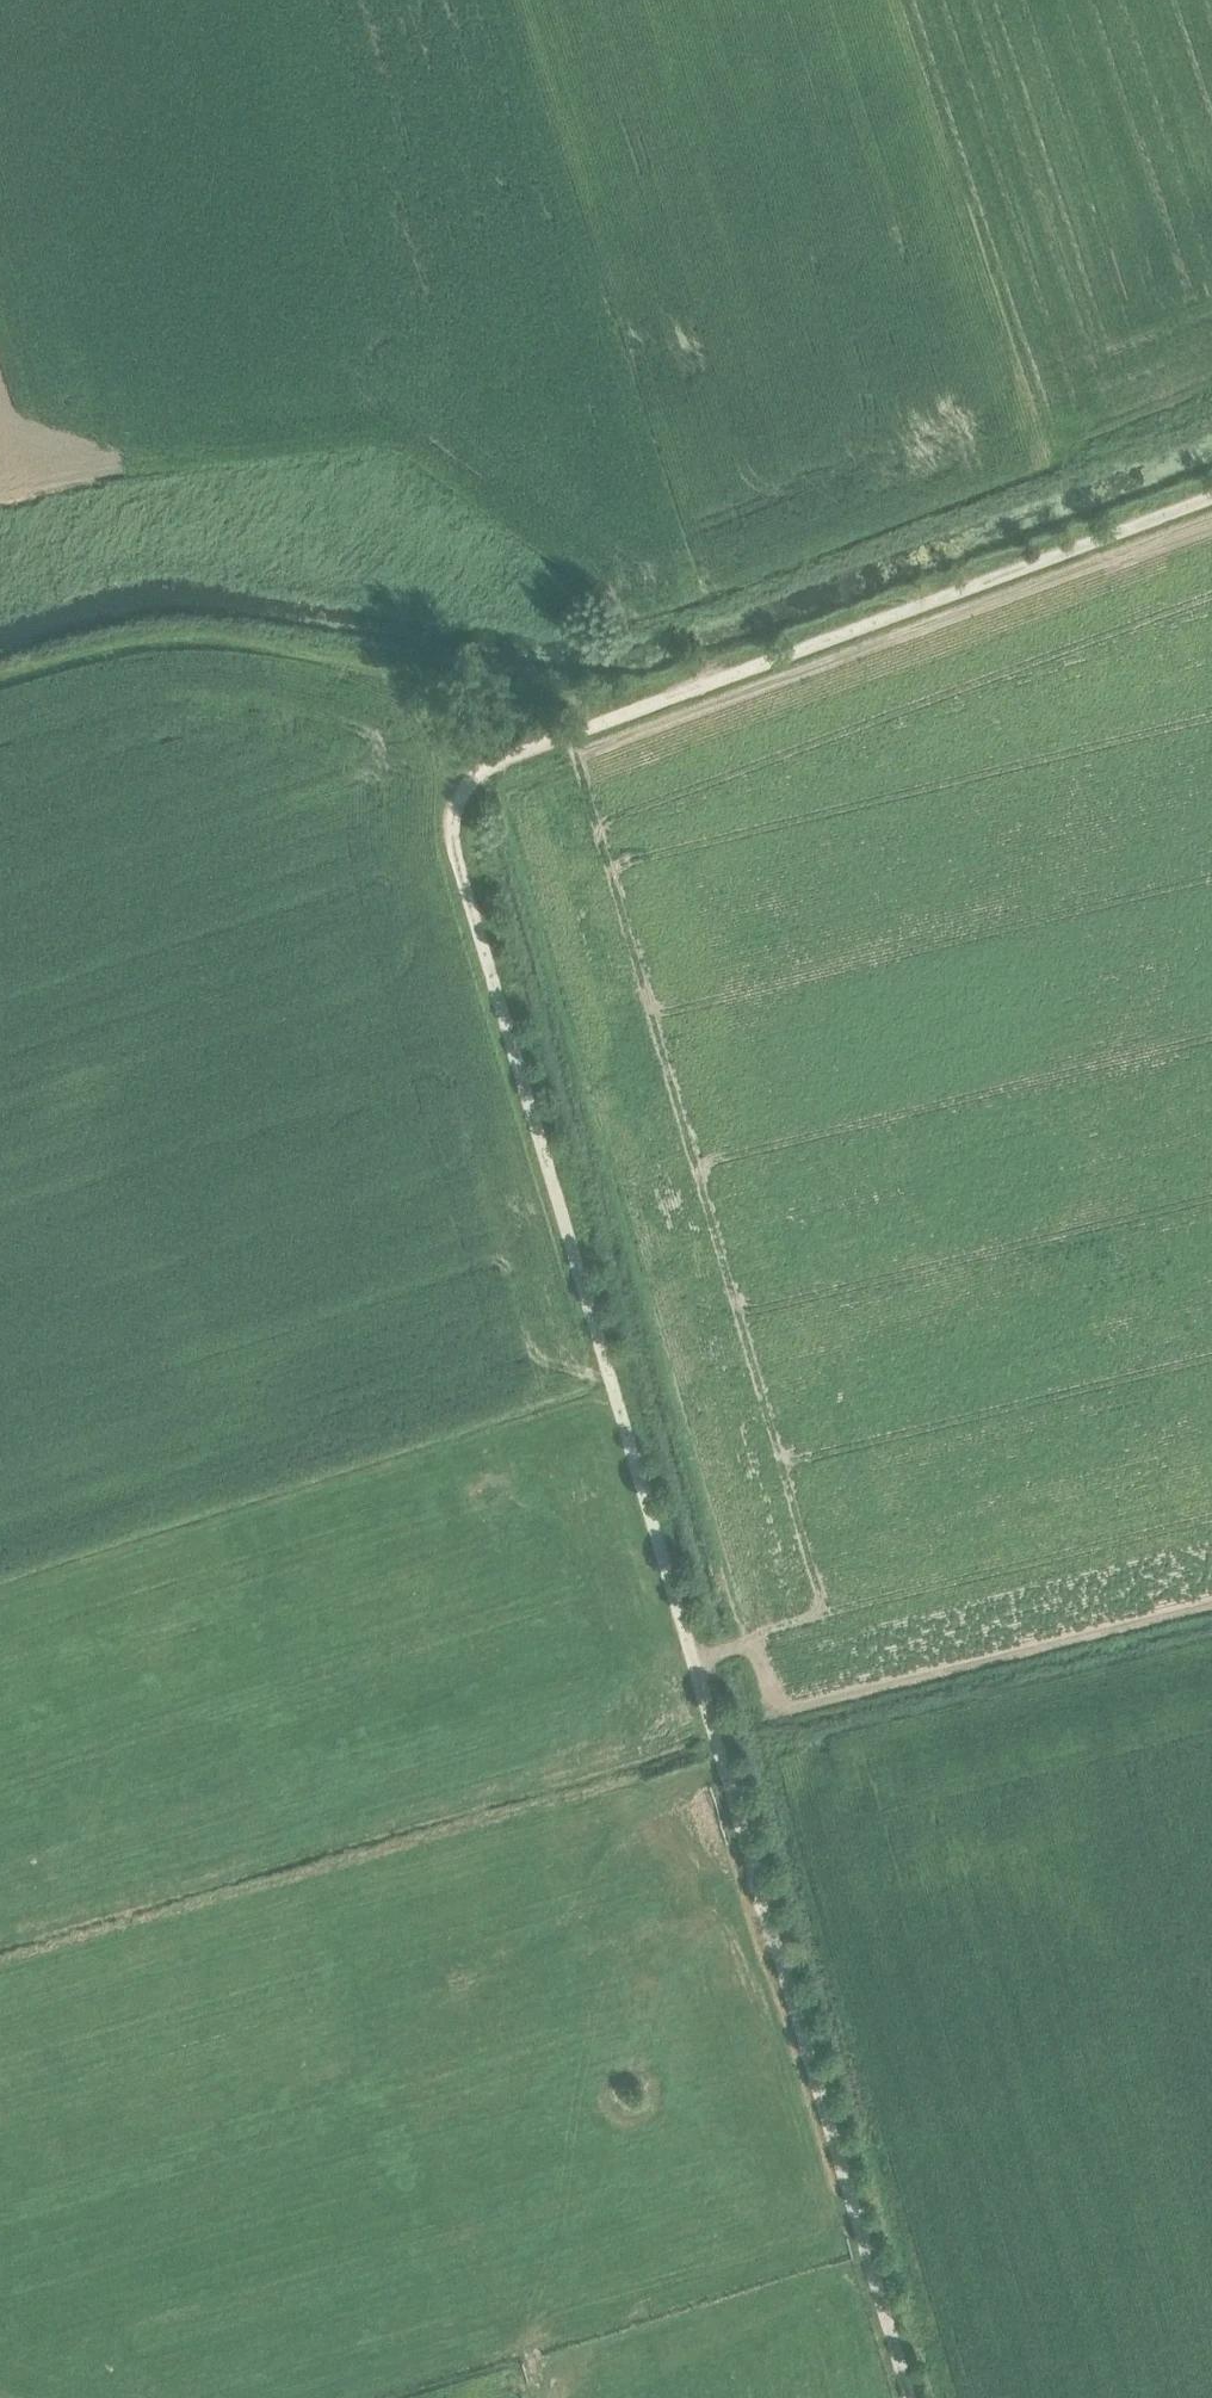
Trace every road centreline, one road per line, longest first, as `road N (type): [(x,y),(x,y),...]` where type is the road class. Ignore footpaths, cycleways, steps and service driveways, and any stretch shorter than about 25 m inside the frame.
road 1 (unclassified): [(910,2397),(454,842),(458,801),(483,768),(1211,498)]

